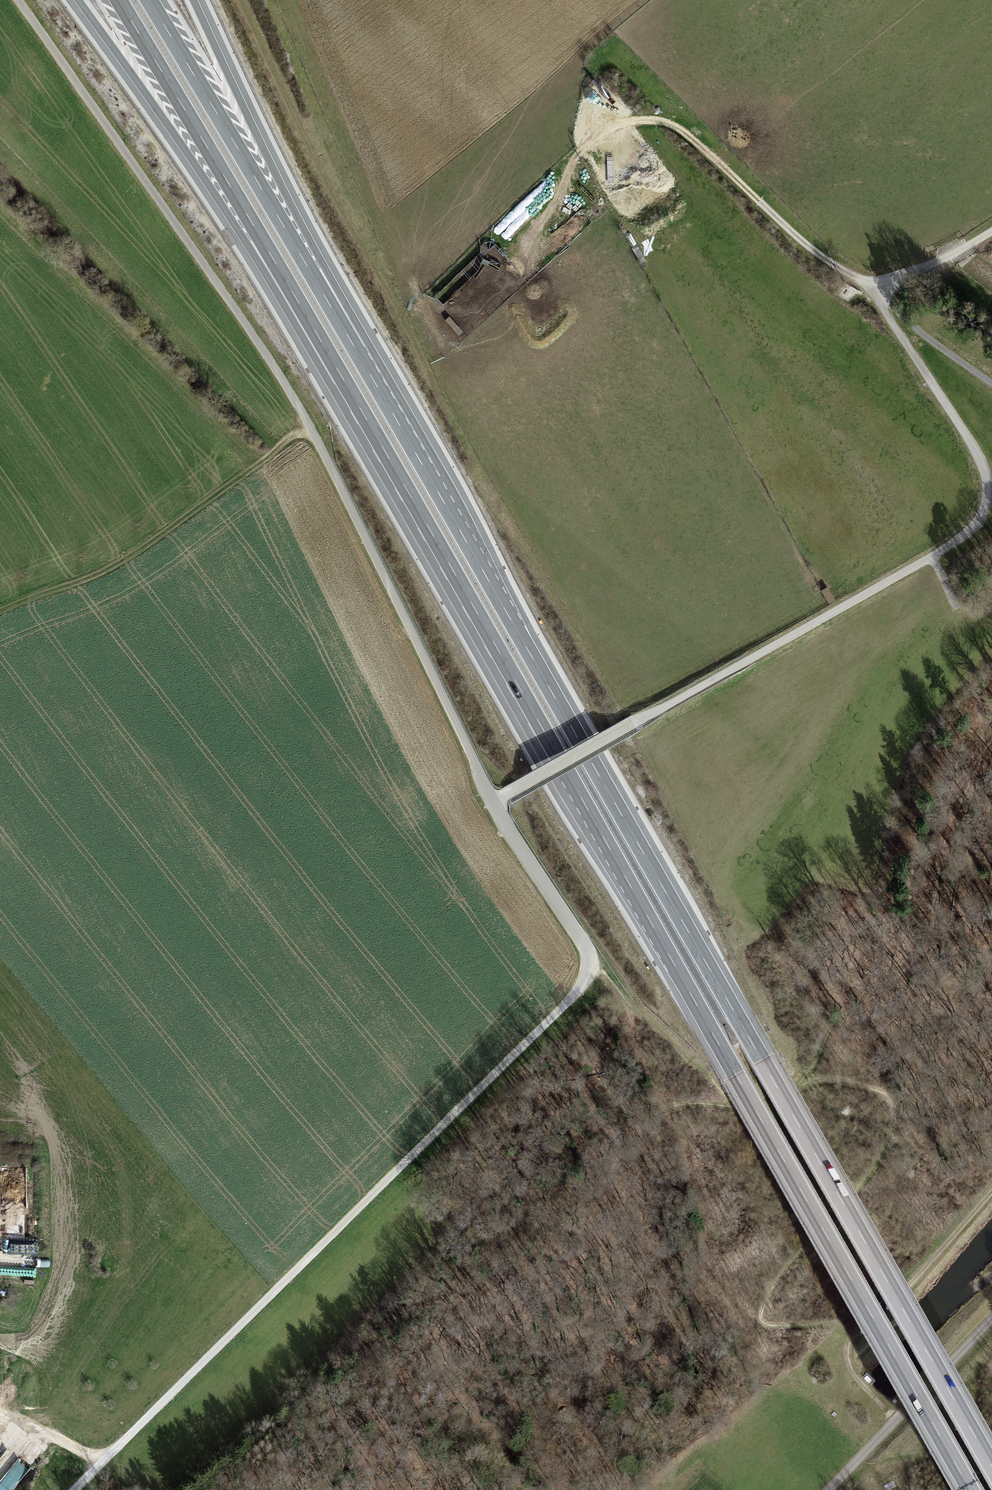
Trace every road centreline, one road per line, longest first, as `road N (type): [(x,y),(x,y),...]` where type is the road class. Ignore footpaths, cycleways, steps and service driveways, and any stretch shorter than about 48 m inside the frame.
road 1 (motorway): [(991,1466),(366,366)]
road 2 (motorway): [(353,394),(970,1489)]
road 3 (track): [(493,803),(591,951),(582,987),(117,1455),(89,1450),(36,1416),(0,1414)]
road 4 (unclassified): [(991,230),(891,278),(883,291),(884,305),(985,471),(982,515),(967,534),(493,803)]
road 5 (motorway): [(78,0),(220,201),(316,357),(353,394)]
road 6 (motorway): [(120,0),(353,394)]
road 7 (motorway): [(366,366),(150,0)]
road 8 (motorway): [(366,366),(359,323),(194,0)]
road 9 (track): [(578,153),(628,122),(674,125),(827,261),(883,291)]
road 10 (track): [(0,613),(91,582),(313,430)]
road 11 (track): [(991,1186),(919,1272),(849,1333),(847,1362),(895,1418)]
road 12 (track): [(827,1489),(991,1316)]
road 13 (track): [(991,385),(916,328),(883,291)]

